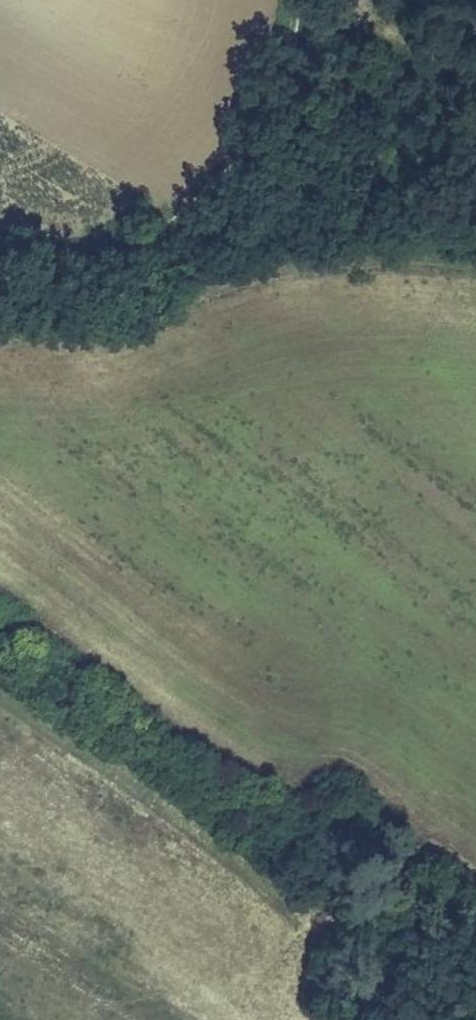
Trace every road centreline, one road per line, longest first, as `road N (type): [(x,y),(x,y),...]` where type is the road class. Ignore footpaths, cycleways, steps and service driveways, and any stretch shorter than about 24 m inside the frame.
road 1 (track): [(295,0),(250,139),(194,203),(70,249),(0,261)]

